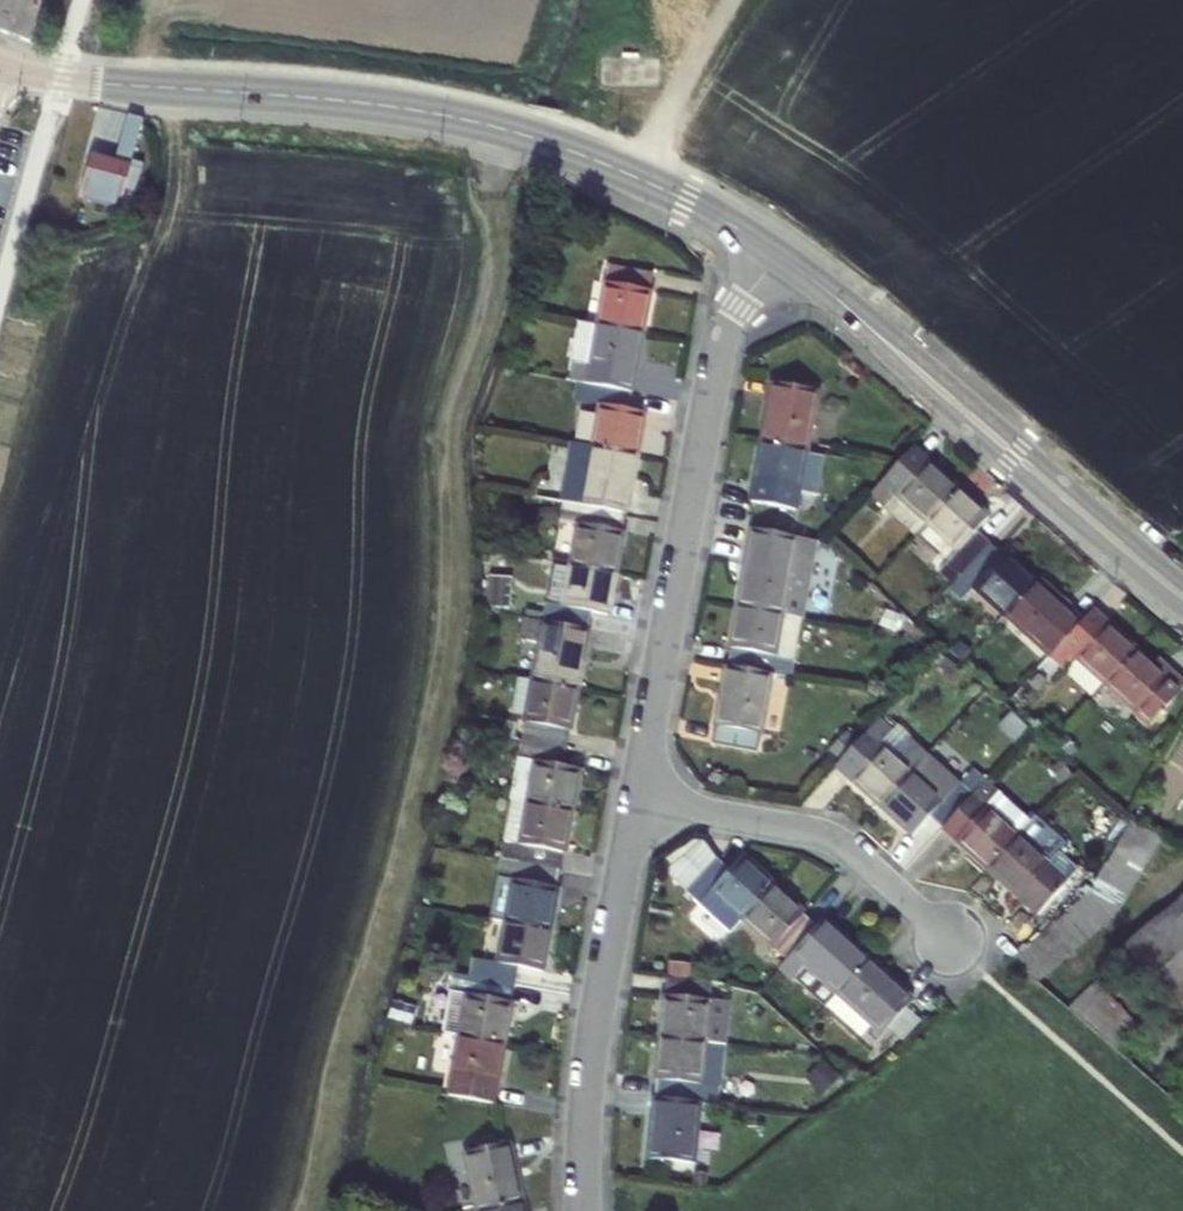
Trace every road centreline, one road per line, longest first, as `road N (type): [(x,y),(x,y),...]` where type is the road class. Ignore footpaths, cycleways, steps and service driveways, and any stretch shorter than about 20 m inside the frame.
road 1 (tertiary): [(0,61),(60,78),(346,101),(500,128),(636,177),(783,259)]
road 2 (residential): [(783,259),(740,302),(714,368),(637,802)]
road 3 (tertiary): [(783,259),(1182,599)]
road 4 (residential): [(637,802),(589,1073),(585,1210)]
road 5 (residential): [(637,802),(829,837),(947,942)]
road 6 (track): [(636,177),(734,0)]

